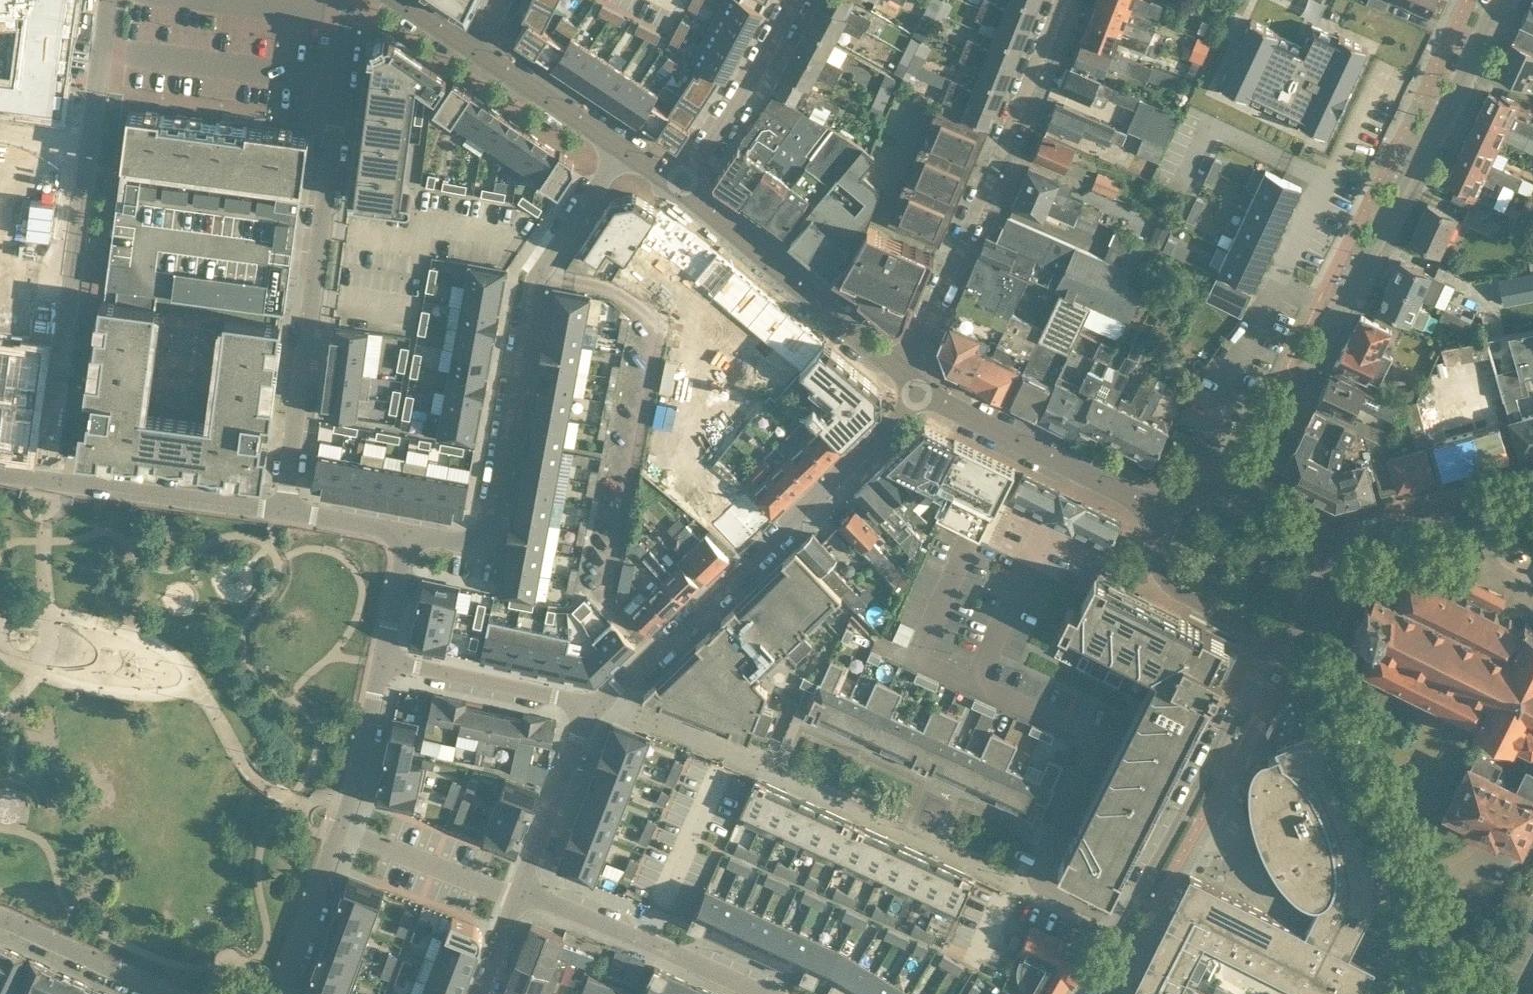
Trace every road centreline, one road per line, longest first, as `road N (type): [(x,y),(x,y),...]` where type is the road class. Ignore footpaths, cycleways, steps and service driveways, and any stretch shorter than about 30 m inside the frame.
road 1 (residential): [(1505,0),(1296,387),(1246,498)]
road 2 (residential): [(281,509),(350,14),(361,0)]
road 3 (residential): [(622,149),(534,284),(479,539),(410,530)]
road 4 (residential): [(47,477),(111,0)]
road 5 (residential): [(920,393),(601,709)]
road 6 (residential): [(1061,0),(902,375)]
road 7 (residential): [(1297,631),(1443,991)]
road 8 (residential): [(1120,925),(1271,638)]
road 9 (unclassified): [(902,375),(681,184)]
road 10 (residential): [(780,993),(527,892)]
road 11 (unclassified): [(1161,512),(920,393)]
road 12 (residential): [(281,509),(47,477)]
road 13 (residential): [(383,663),(601,709)]
road 14 (residential): [(681,184),(803,0)]
road 15 (residential): [(1323,549),(1532,490)]
road 16 (residential): [(527,892),(339,827)]
road 17 (residential): [(601,709),(527,892)]
road 18 (residential): [(1161,512),(1155,551),(1165,583),(1271,638)]
road 19 (residential): [(0,916),(166,993)]
road 20 (residential): [(622,149),(473,52)]
road 21 (residential): [(280,993),(339,827)]
road 22 (residential): [(339,827),(370,737),(383,663)]
road 23 (residential): [(383,663),(410,530)]
road 24 (residential): [(410,530),(281,509)]

